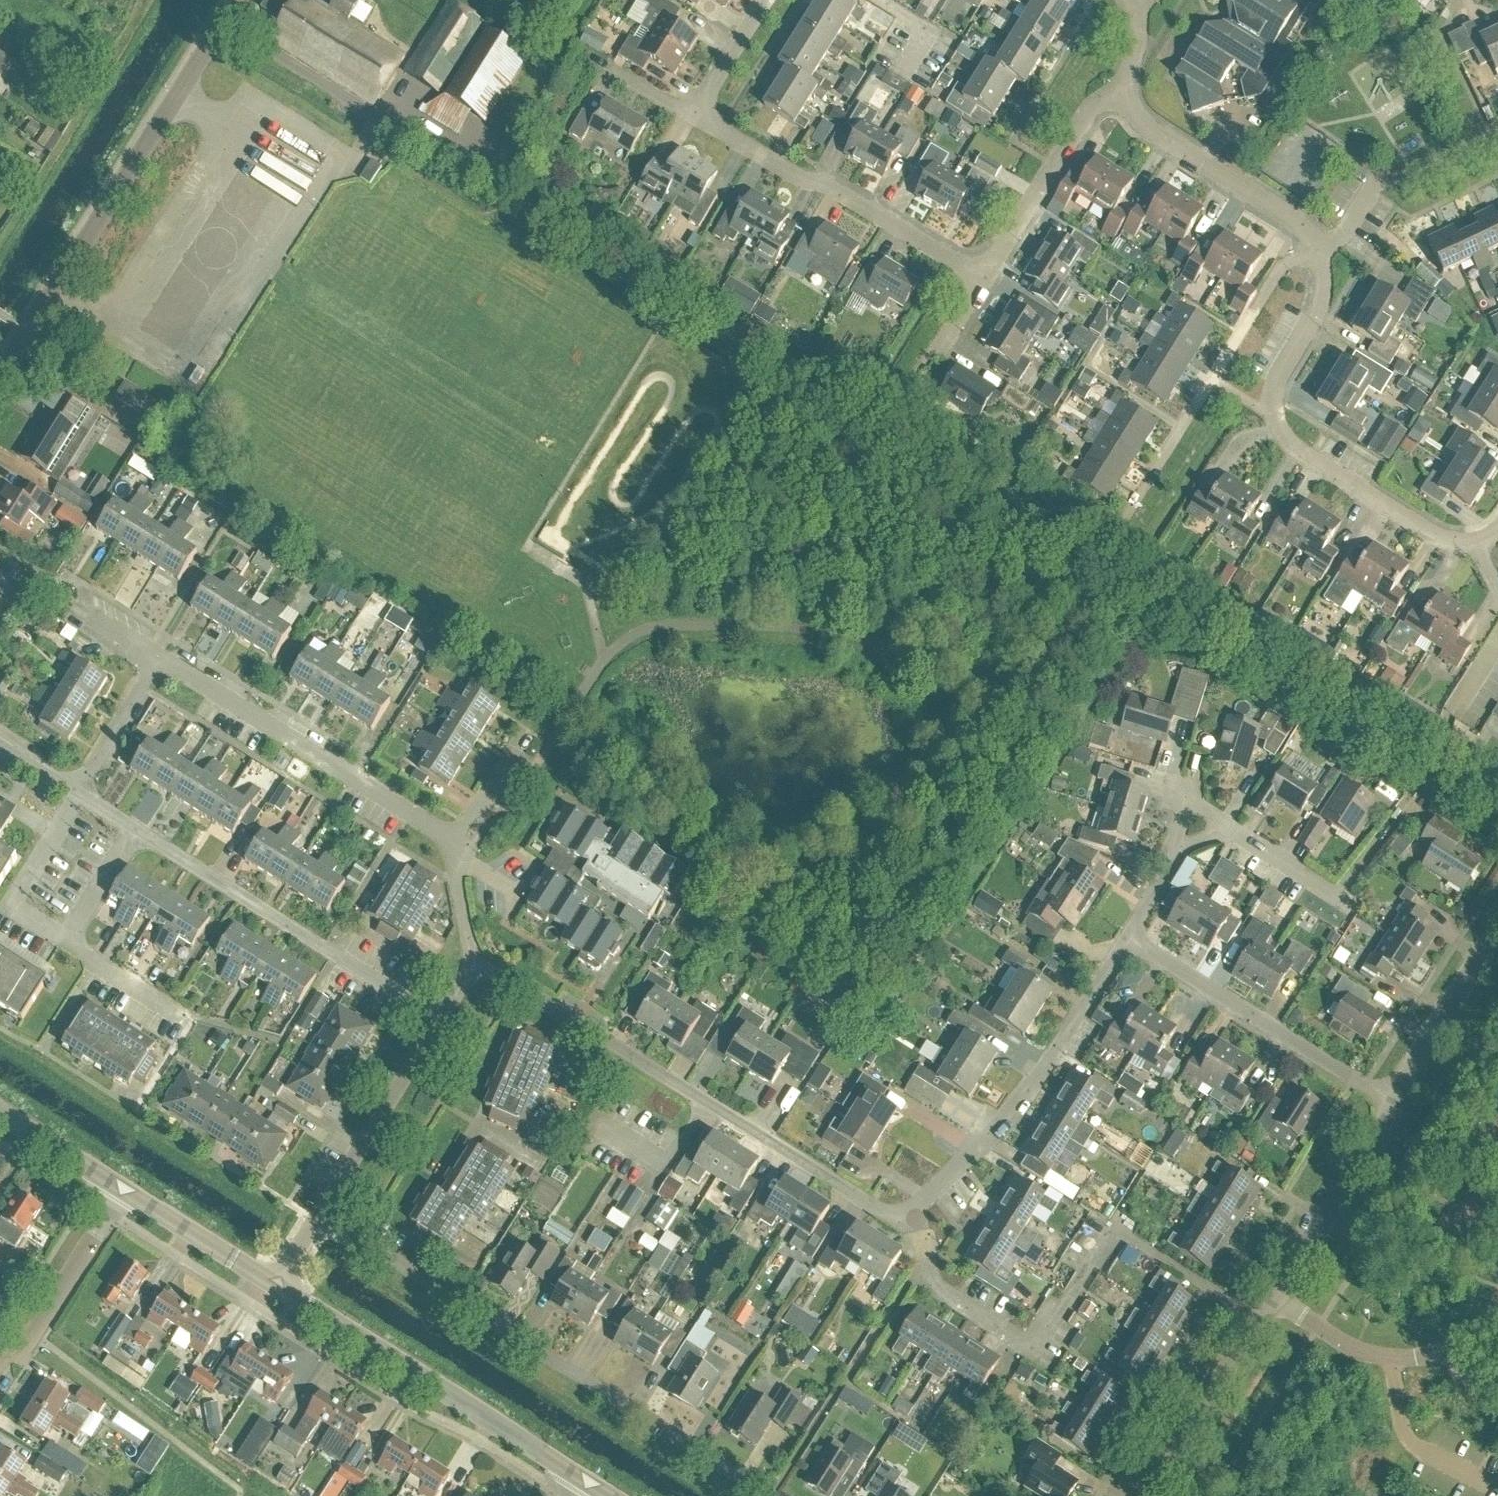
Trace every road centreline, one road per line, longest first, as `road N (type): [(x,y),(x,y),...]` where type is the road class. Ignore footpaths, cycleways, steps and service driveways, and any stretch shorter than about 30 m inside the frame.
road 1 (residential): [(771,1495),(322,1213)]
road 2 (residential): [(915,1218),(890,1216),(474,963)]
road 3 (residential): [(1256,1320),(1129,1237),(1107,1242),(1035,1345),(929,1281),(915,1218)]
road 4 (residential): [(988,277),(693,116),(765,0)]
road 5 (residential): [(474,963),(450,840),(159,658)]
road 6 (unclassified): [(0,375),(238,0)]
road 7 (tertiary): [(589,1484),(279,1285)]
road 8 (residential): [(1126,936),(1014,1114),(915,1218)]
road 9 (residential): [(436,1019),(139,829)]
road 10 (residential): [(1392,1104),(1126,936)]
road 11 (unclassified): [(1319,249),(1299,222),(1141,123),(1121,89)]
road 12 (unclassified): [(1256,1320),(1279,1296),(1392,1104)]
road 13 (unclassified): [(1476,549),(1437,535),(1308,457),(1281,423)]
road 14 (residential): [(1121,89),(1089,107),(988,277)]
road 15 (residential): [(322,1213),(436,1019)]
road 16 (residential): [(1319,249),(1344,234),(1373,192),(1497,135)]
road 17 (residential): [(0,1362),(33,1334),(121,1188)]
road 18 (unclassified): [(1144,1495),(1256,1320)]
road 19 (residential): [(68,944),(12,908),(84,792)]
road 20 (unclassified): [(1392,1104),(1497,931)]
road 21 (tertiary): [(279,1285),(121,1188)]
road 22 (unclassified): [(1281,423),(1276,390),(1322,293),(1319,249)]
road 23 (residential): [(1213,377),(1279,268),(1319,249)]
road 24 (residential): [(1129,514),(1213,377)]
road 25 (residential): [(78,789),(159,658)]
road 26 (tertiary): [(121,1188),(0,1113)]
road 27 (residential): [(183,1017),(68,944)]
road 28 (residential): [(68,944),(139,829)]
road 29 (residential): [(1336,898),(1224,828)]
road 30 (residential): [(1336,898),(1414,801)]

